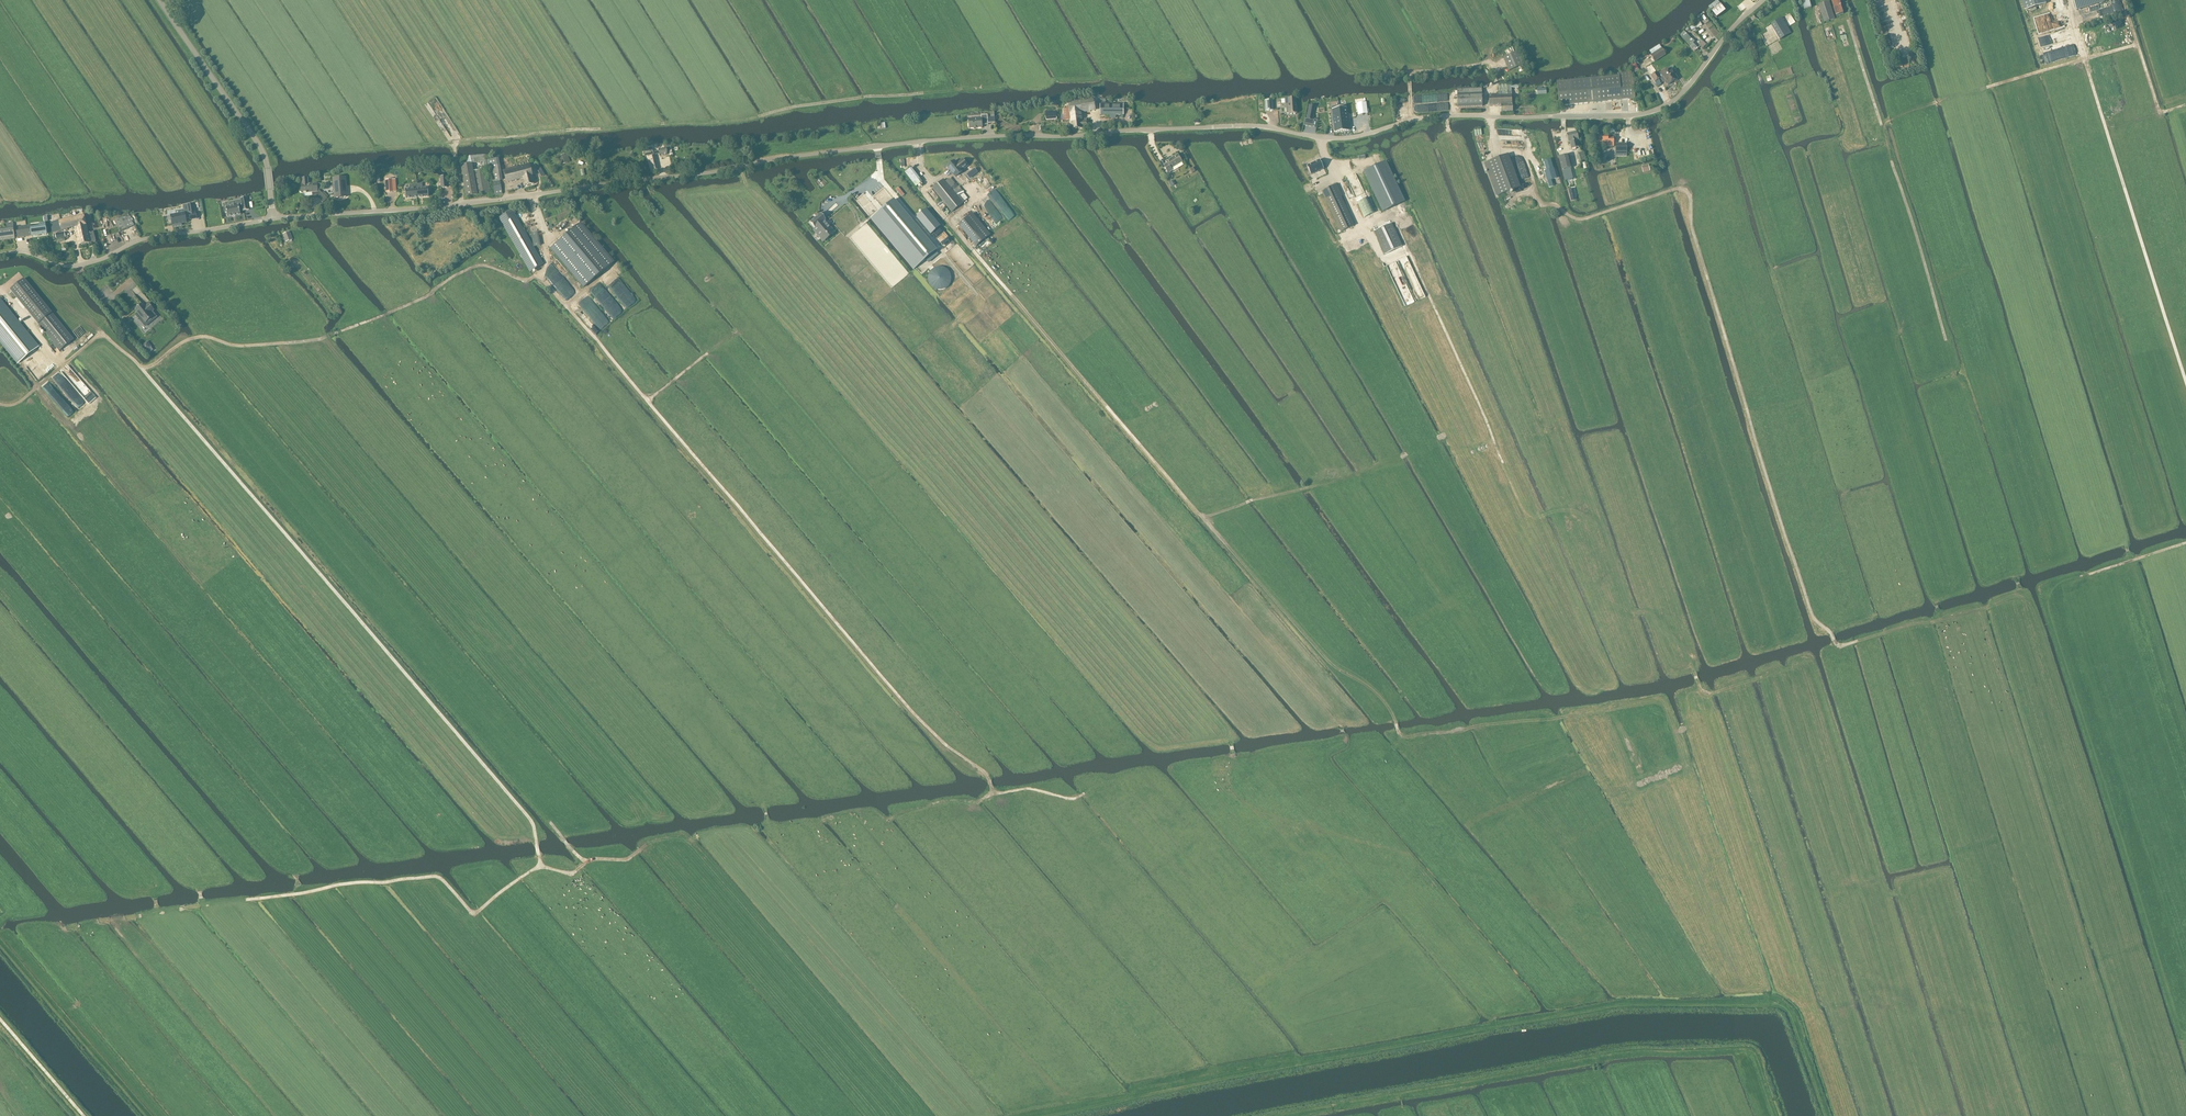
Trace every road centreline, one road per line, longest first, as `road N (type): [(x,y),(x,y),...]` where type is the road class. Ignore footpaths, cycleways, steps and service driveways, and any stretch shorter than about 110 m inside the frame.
road 1 (unclassified): [(273,219),(547,194),(950,139),(1232,126),(1350,138),(1446,116),(1634,115),(1674,101),(1762,0)]
road 2 (track): [(61,929),(434,877),(474,915),(541,866),(571,874),(595,859),(628,860),(647,844),(851,816),(888,820),(936,803),(1027,789),(1077,798)]
road 3 (track): [(992,794),(985,772),(904,703),(539,276),(471,268),(427,296),(310,341),(237,346),(200,337)]
road 4 (track): [(1991,607),(1838,645),(1813,619),(1782,527),(1691,226),(1689,195),(1673,189),(1574,219),(1539,203),(1523,152),(1498,151),(1485,116)]
road 5 (track): [(1395,720),(1377,692),(1323,657),(945,219)]
road 6 (track): [(345,151),(721,122),(867,96),(980,88)]
road 7 (track): [(155,363),(143,370),(533,823),(536,840)]
road 8 (track): [(2185,381),(2068,0)]
road 9 (track): [(1956,373),(1842,0)]
road 10 (track): [(1560,510),(1536,515),(1522,503),(1391,213)]
road 11 (unclassified): [(0,254),(77,266),(146,239),(273,219)]
road 12 (unclassified): [(273,219),(258,144),(160,0)]
road 13 (track): [(0,404),(18,403),(100,332),(143,370)]
road 14 (track): [(1767,1006),(1791,1017),(1825,1115)]
road 15 (track): [(1475,827),(1398,732)]

